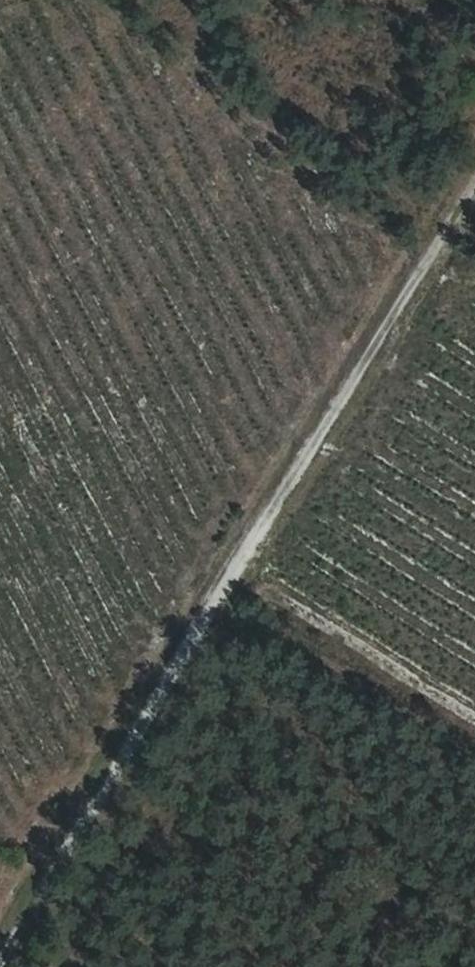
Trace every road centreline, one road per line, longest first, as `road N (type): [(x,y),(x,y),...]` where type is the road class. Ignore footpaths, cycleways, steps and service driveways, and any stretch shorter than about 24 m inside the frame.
road 1 (track): [(0,962),(474,185)]

